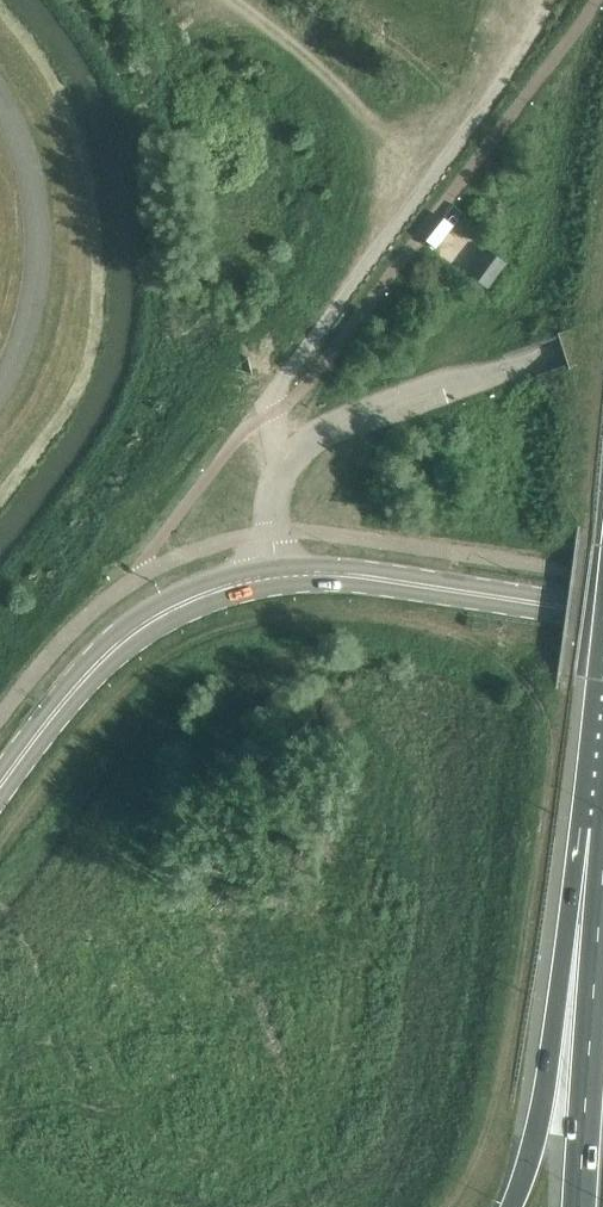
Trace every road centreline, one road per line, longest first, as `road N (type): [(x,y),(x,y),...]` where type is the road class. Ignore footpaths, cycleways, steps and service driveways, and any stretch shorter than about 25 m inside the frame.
road 1 (unclassified): [(277,574),(273,497),(299,446),(336,425),(602,334)]
road 2 (motorway): [(602,847),(511,1206)]
road 3 (tertiary): [(0,787),(73,692),(142,626),(185,602),(277,574)]
road 4 (tertiary): [(277,574),(390,580),(602,613)]
road 5 (motorway): [(602,896),(583,1206)]

